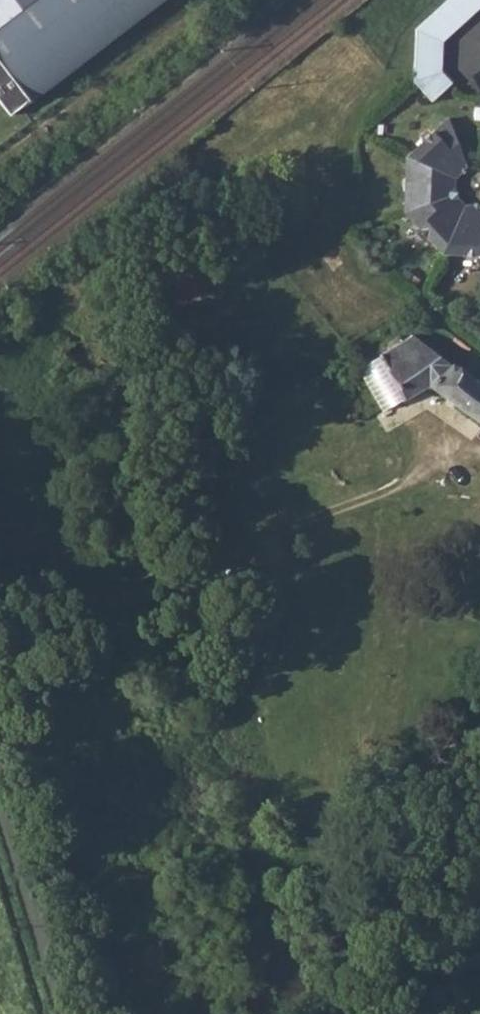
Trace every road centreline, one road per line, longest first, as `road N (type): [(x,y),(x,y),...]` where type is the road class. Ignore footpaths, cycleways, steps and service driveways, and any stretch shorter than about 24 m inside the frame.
road 1 (unclassified): [(69,1013),(0,777)]
road 2 (residential): [(369,1013),(479,828)]

